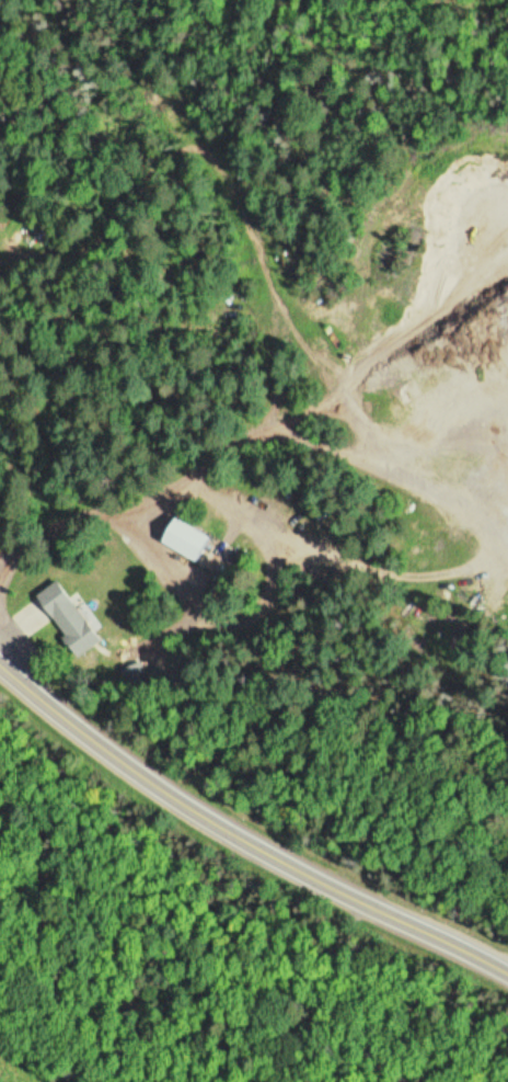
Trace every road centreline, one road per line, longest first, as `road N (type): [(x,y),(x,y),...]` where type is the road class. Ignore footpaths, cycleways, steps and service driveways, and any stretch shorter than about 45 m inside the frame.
road 1 (secondary): [(507,967),(154,775),(0,652)]
road 2 (track): [(103,738),(0,821)]

